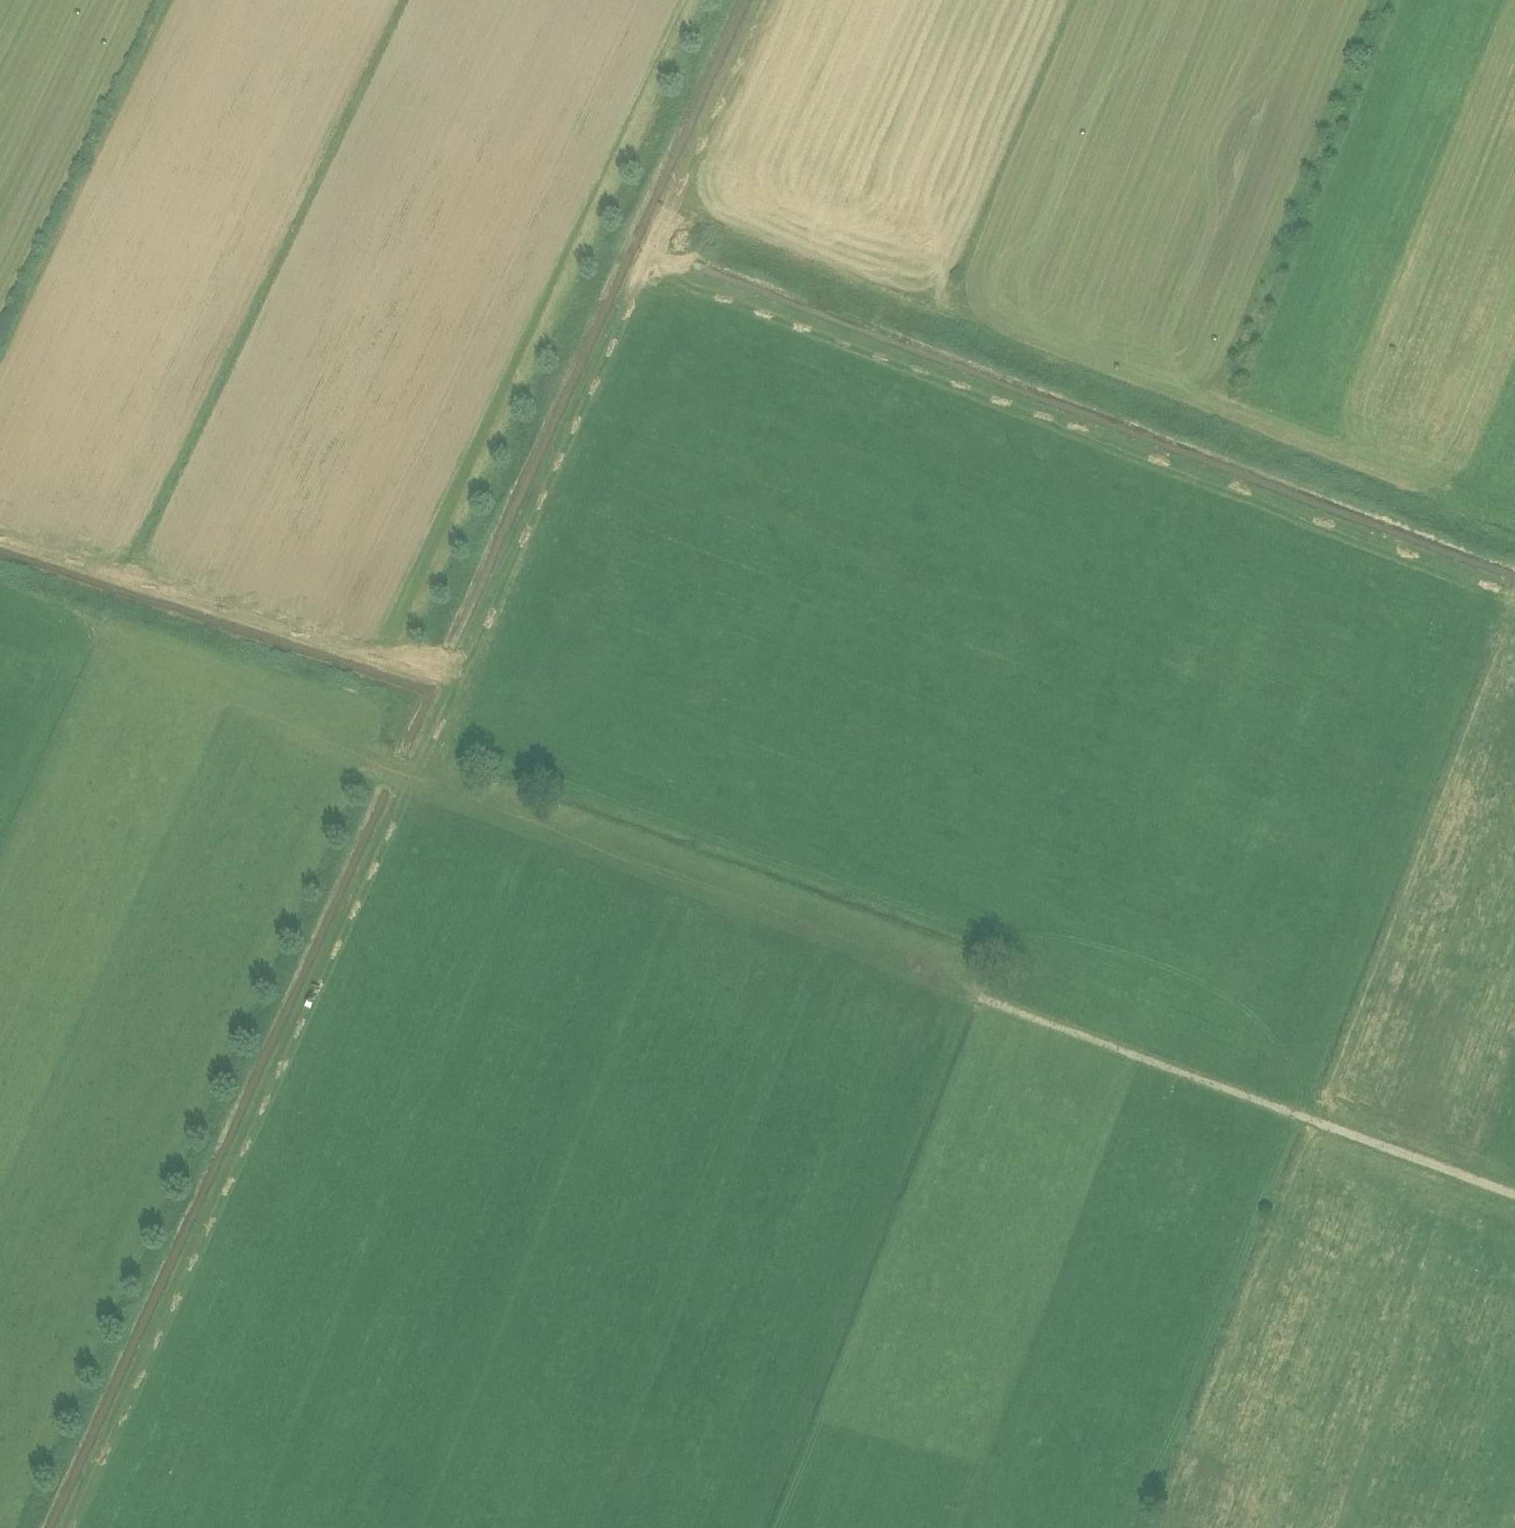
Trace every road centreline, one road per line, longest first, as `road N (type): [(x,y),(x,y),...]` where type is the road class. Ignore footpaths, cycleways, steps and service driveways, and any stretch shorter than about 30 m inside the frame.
road 1 (track): [(972,994),(1514,1199)]

